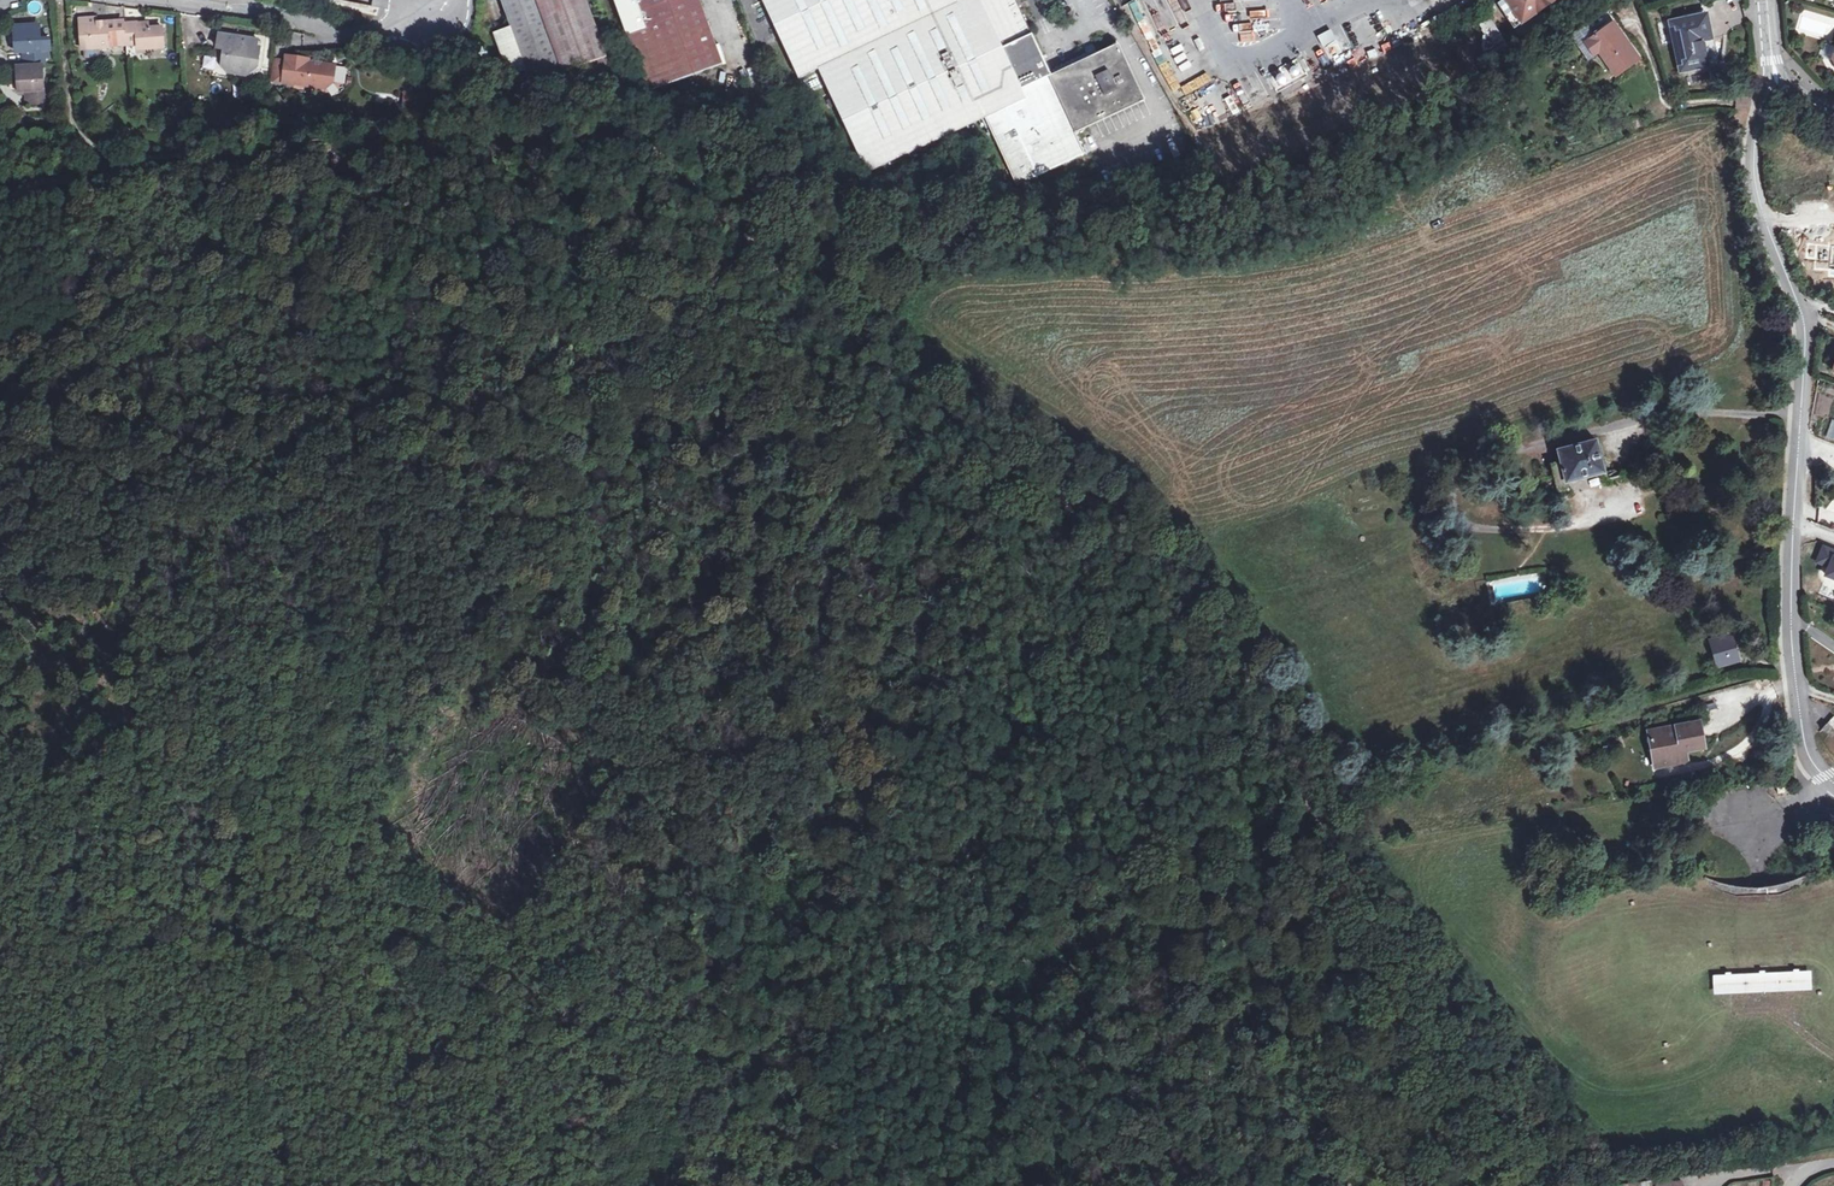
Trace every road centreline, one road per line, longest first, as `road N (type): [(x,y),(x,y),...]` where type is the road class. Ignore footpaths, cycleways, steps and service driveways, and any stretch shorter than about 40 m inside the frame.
road 1 (track): [(643,147),(667,159),(796,301),(1024,481),(1116,572),(1390,919),(1571,1175)]
road 2 (residential): [(1833,780),(1809,763),(1797,690),(1790,565),(1806,346),(1801,308),(1766,224),(1754,168),(1763,98),(1778,84)]
road 3 (track): [(643,147),(445,147),(0,180)]
road 4 (track): [(858,1105),(883,1107),(948,1154),(1002,1173),(1173,1147),(1237,1151),(1379,1185)]
road 5 (track): [(437,1042),(537,1044),(639,1032),(858,1105)]
road 6 (track): [(356,34),(643,147)]
road 7 (residential): [(163,0),(356,34),(393,33),(432,4)]
road 8 (track): [(437,1042),(412,1053),(270,1185)]

